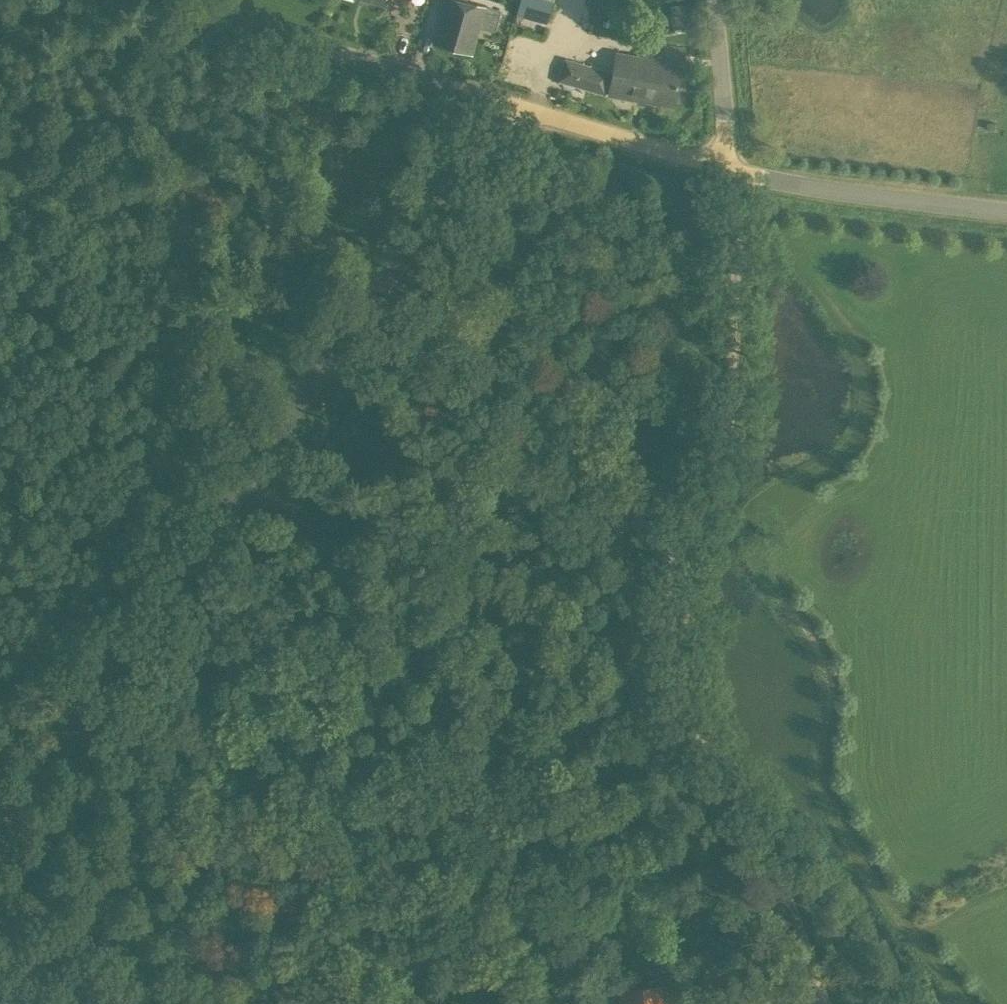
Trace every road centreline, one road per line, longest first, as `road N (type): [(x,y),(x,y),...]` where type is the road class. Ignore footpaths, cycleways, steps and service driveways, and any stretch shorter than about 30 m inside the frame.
road 1 (tertiary): [(0,824),(530,106)]
road 2 (track): [(727,170),(737,274),(734,396),(726,446),(672,544),(665,602),(674,689),(770,844),(833,1003)]
road 3 (unclassified): [(530,106),(176,0)]
road 4 (tertiary): [(1006,213),(727,170)]
road 5 (tertiary): [(727,170),(530,106)]
road 6 (unclassified): [(727,170),(713,0)]
road 7 (track): [(116,1003),(0,901)]

